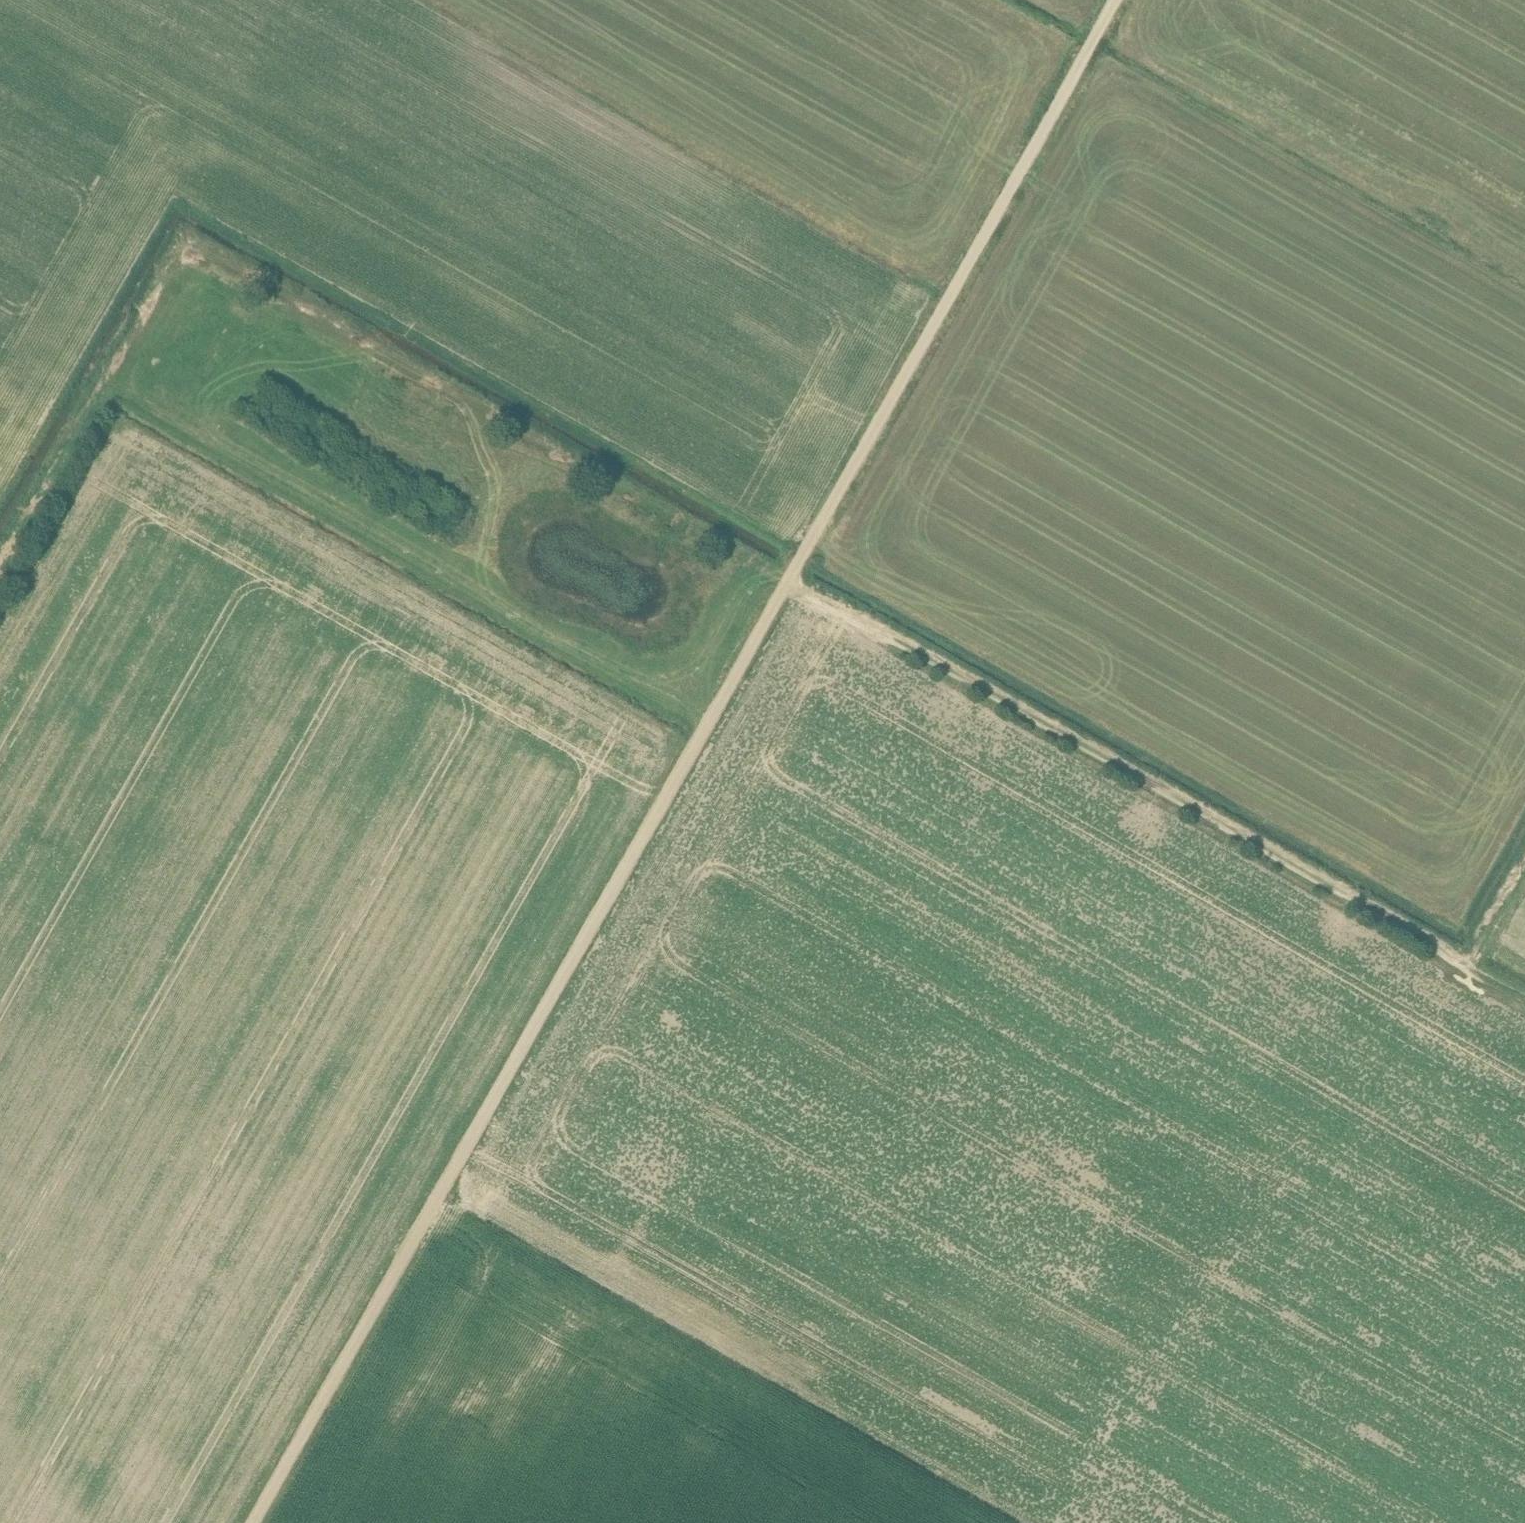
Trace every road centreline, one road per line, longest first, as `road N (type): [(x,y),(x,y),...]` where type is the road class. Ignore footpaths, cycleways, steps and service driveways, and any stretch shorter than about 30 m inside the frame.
road 1 (track): [(1524,999),(188,241),(0,571)]
road 2 (track): [(1113,0),(255,1522)]

